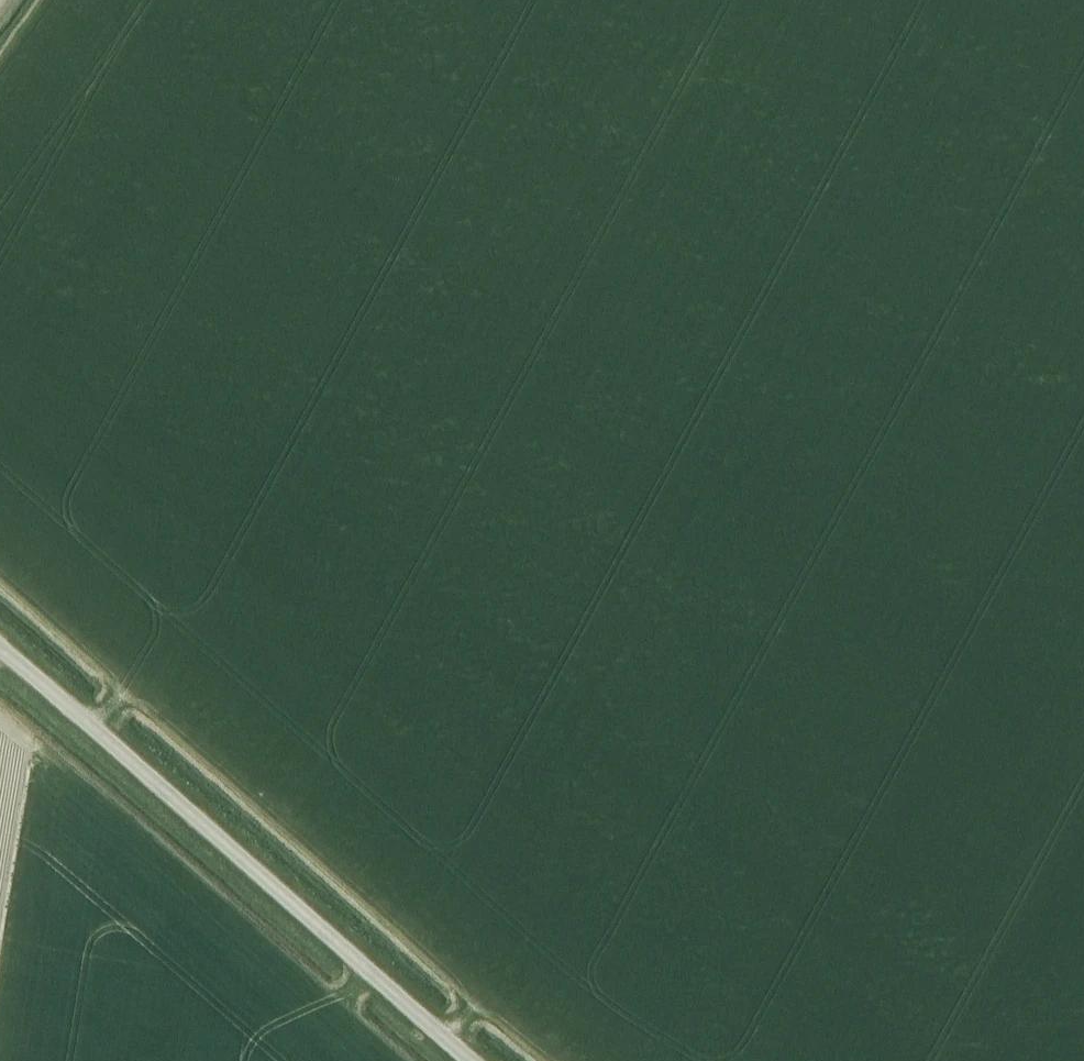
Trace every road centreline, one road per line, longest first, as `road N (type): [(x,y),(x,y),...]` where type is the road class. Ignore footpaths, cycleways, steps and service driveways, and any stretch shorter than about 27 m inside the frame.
road 1 (unclassified): [(469,1060),(0,652)]

